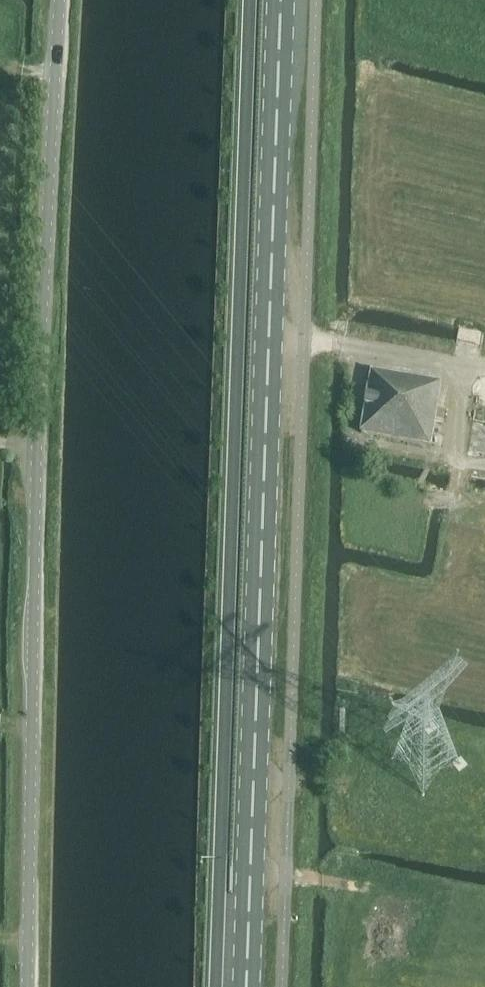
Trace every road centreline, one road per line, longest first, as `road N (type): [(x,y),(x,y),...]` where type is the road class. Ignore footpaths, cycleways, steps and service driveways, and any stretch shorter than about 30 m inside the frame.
road 1 (unclassified): [(31,986),(31,690),(60,0)]
road 2 (primary): [(247,986),(281,0)]

